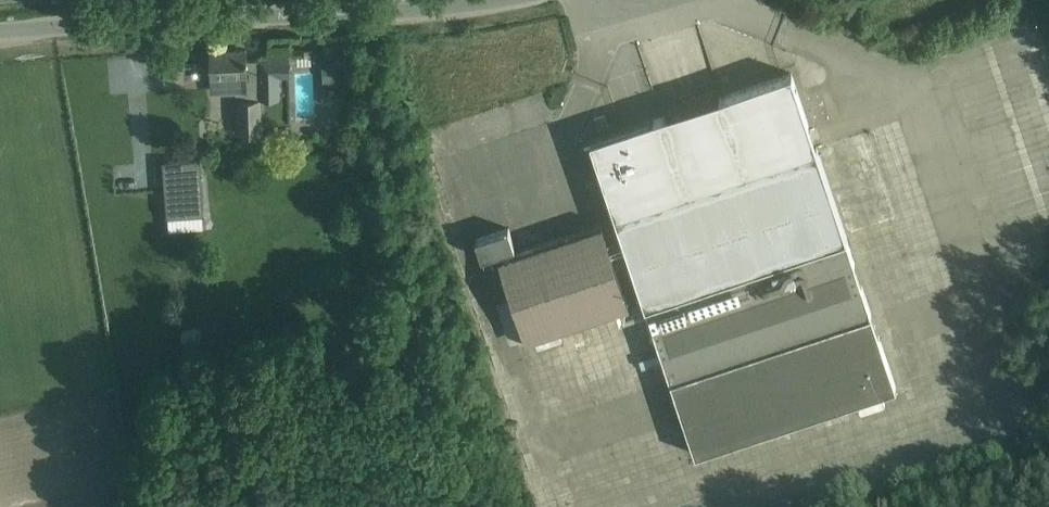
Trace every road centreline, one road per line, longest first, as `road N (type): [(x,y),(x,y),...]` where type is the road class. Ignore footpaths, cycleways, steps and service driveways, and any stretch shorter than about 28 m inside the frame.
road 1 (unclassified): [(0,32),(346,0)]
road 2 (track): [(0,412),(107,389),(128,506)]

